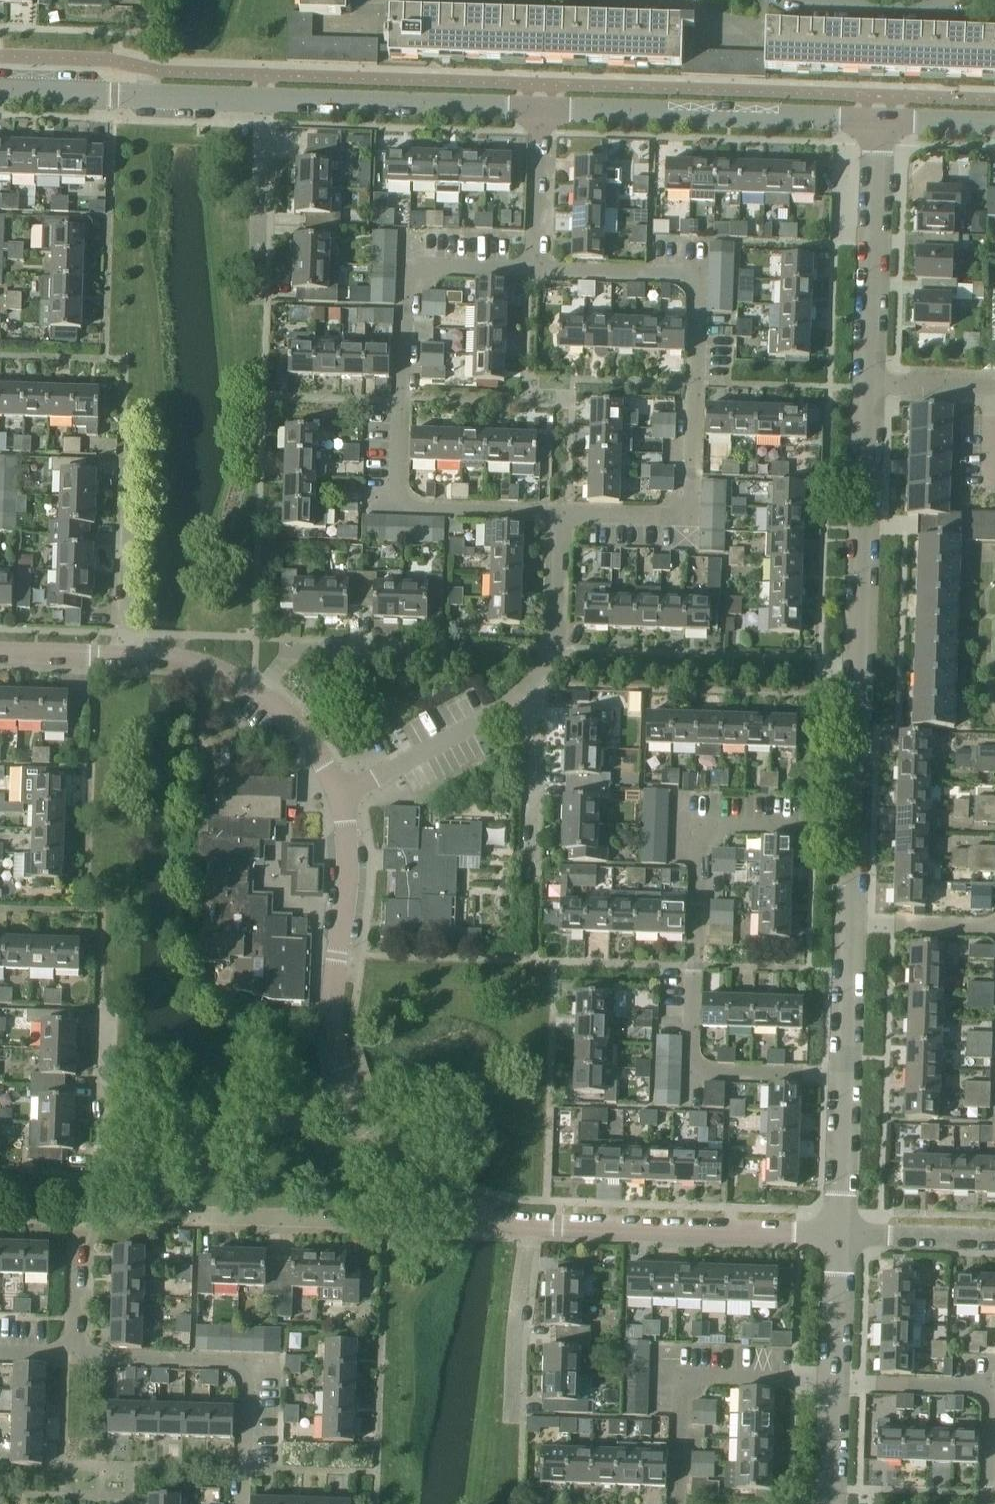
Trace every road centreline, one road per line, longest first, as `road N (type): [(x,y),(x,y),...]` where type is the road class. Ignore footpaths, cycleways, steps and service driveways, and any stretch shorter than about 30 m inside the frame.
road 1 (residential): [(853,829),(704,825),(692,1069),(846,1074)]
road 2 (residential): [(533,269),(436,263),(407,281),(396,487),(412,507),(565,516)]
road 3 (residential): [(565,516),(679,516),(689,496),(696,294),(681,273),(533,269)]
road 4 (residential): [(853,829),(872,383)]
road 5 (residential): [(71,1357),(78,1244),(97,1198),(114,1183),(352,1101)]
road 6 (tertiary): [(539,104),(878,116)]
road 7 (residential): [(240,1503),(240,1359),(71,1357)]
road 8 (residential): [(534,1226),(842,1235)]
road 9 (residential): [(352,1101),(332,1016),(348,864),(341,797)]
road 10 (residential): [(834,1378),(676,1372),(674,1503)]
road 11 (tertiary): [(261,95),(539,104)]
road 12 (residential): [(986,1503),(991,1386),(834,1378)]
road 13 (residential): [(872,383),(878,116)]
road 14 (residential): [(341,797),(301,731),(252,688),(208,666),(148,658)]
road 15 (residential): [(341,797),(497,712),(535,679)]
road 16 (residential): [(528,886),(535,679)]
road 17 (residential): [(258,302),(261,95)]
road 18 (residential): [(510,1421),(534,1226)]
road 19 (residential): [(535,679),(555,640),(565,516)]
road 20 (residential): [(533,269),(539,104)]
road 21 (residential): [(470,1210),(399,1166),(352,1101)]
road 22 (residential): [(842,1235),(846,1074)]
road 23 (residential): [(842,1235),(994,1240)]
road 24 (residential): [(846,1074),(851,924)]
road 25 (residential): [(0,652),(148,658)]
road 26 (tertiary): [(0,89),(145,92)]
road 27 (residential): [(834,1378),(842,1235)]
road 28 (residential): [(851,924),(994,930)]
road 29 (residential): [(929,0),(907,7),(797,0)]
road 30 (residential): [(829,1503),(834,1378)]
road 31 (residential): [(872,383),(994,387)]

